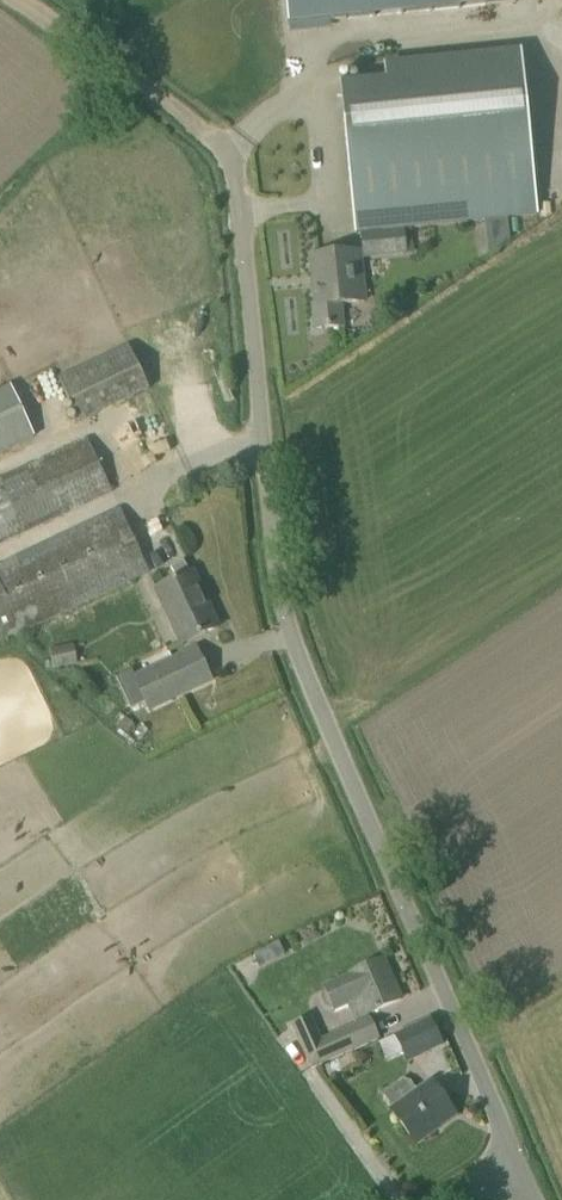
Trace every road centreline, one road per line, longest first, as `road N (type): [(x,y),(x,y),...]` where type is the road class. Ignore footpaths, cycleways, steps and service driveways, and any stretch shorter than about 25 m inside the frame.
road 1 (unclassified): [(518,1165),(286,625),(242,190),(219,144),(108,63)]

